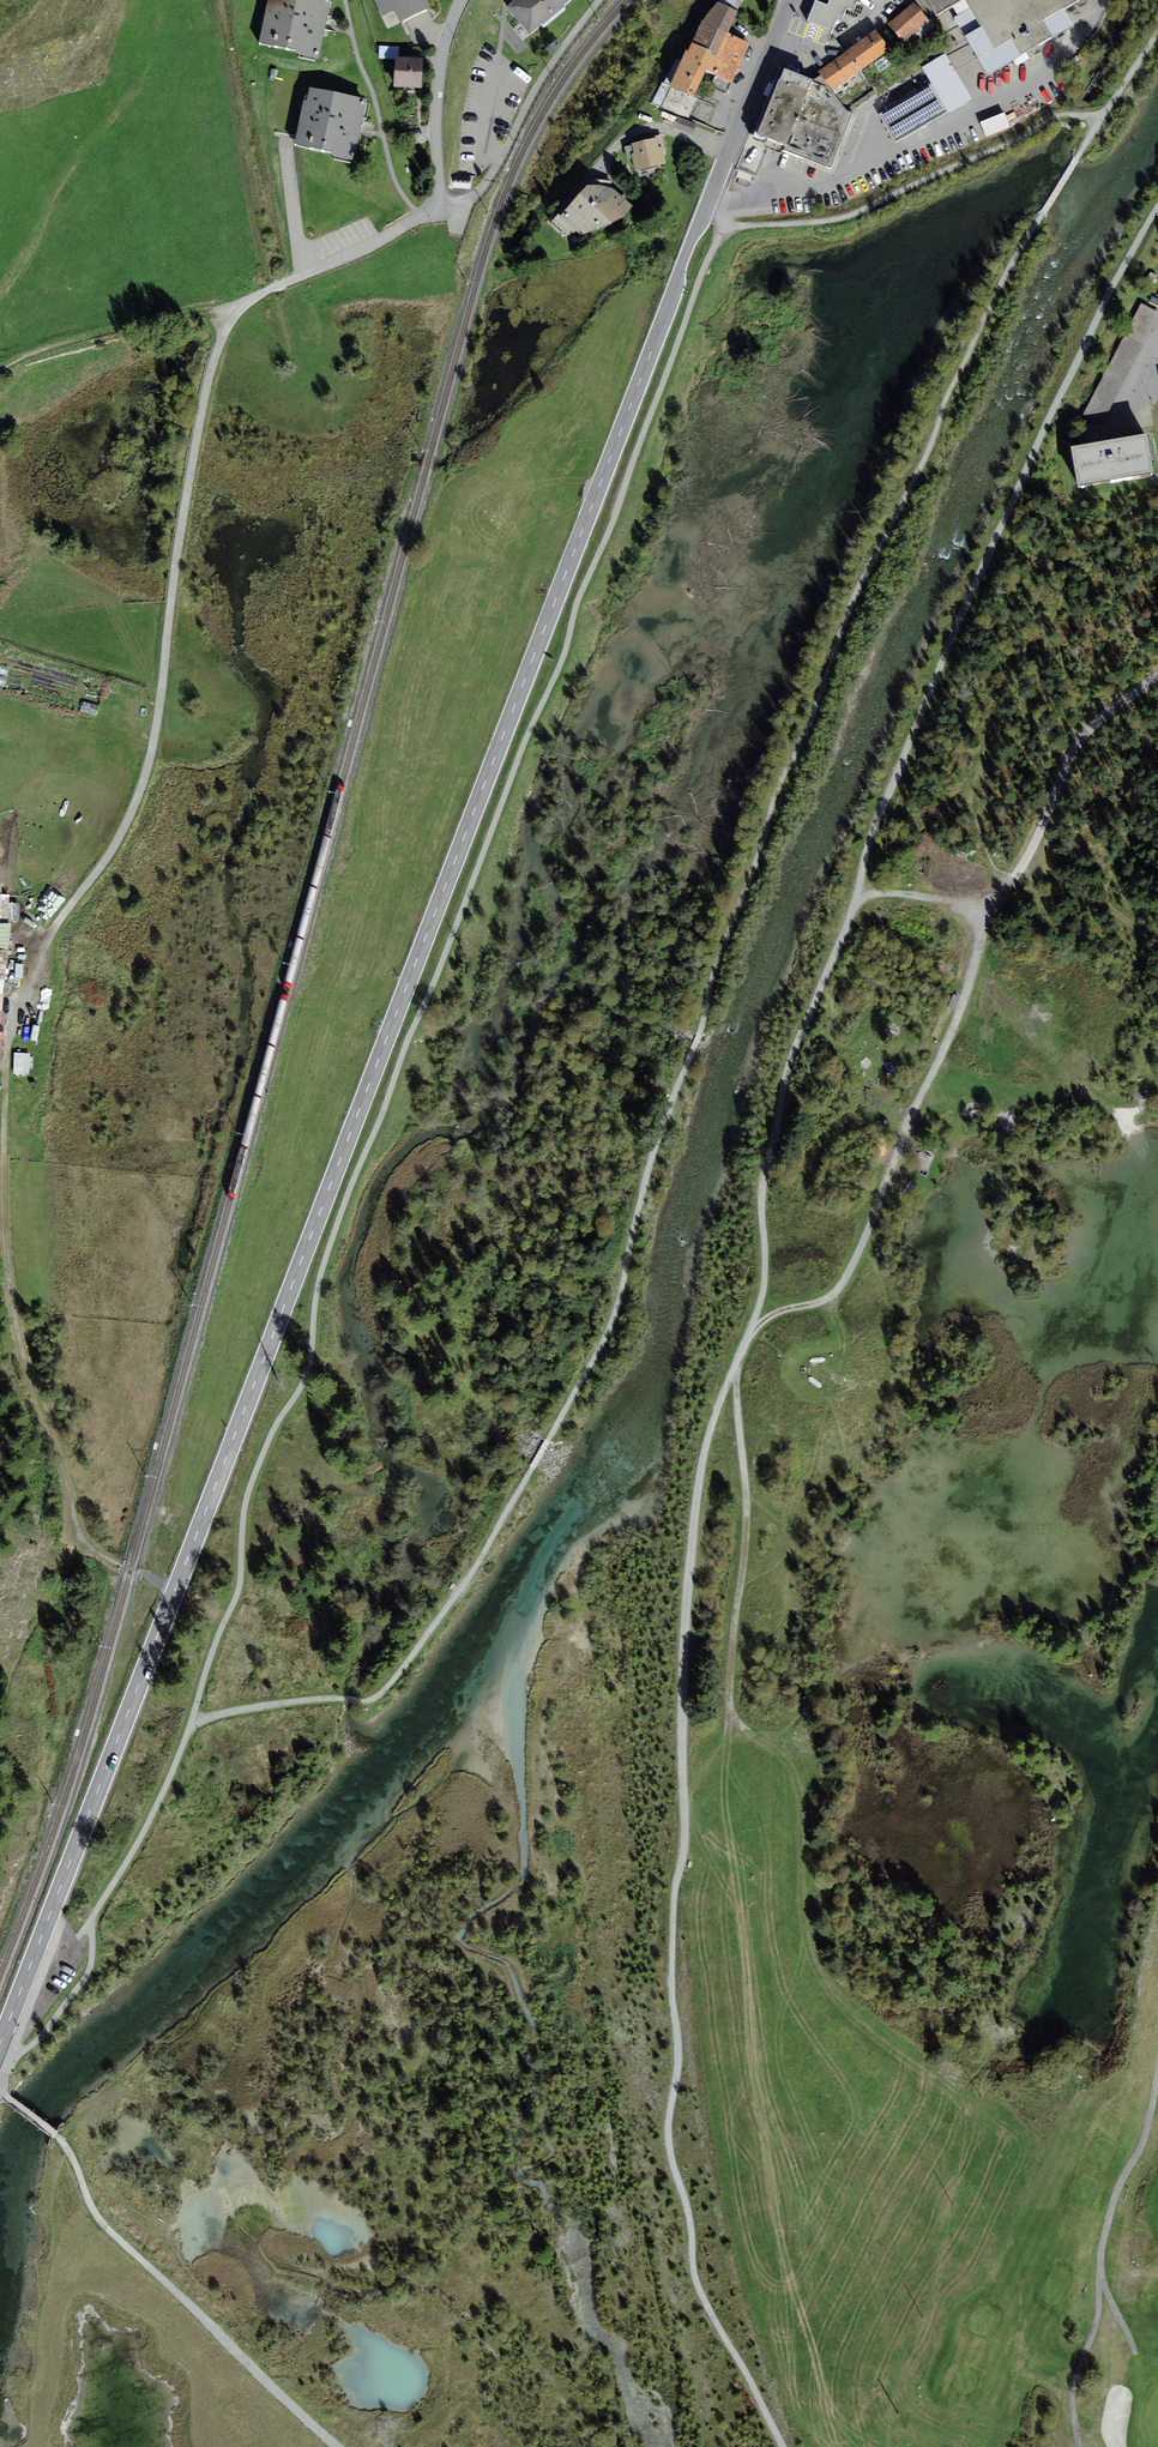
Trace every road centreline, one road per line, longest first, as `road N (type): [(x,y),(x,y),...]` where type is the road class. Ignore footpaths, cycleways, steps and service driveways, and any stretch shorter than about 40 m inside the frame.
road 1 (track): [(782,2446),(703,2299),(667,2142),(678,2073),(673,1925),(683,1865),(684,1656),(699,1482),(766,1289),(763,1180),(786,1079),(837,958),(871,835),(994,547),(1157,213)]
road 2 (tertiary): [(791,0),(0,2044)]
road 3 (track): [(263,292),(227,326),(203,401),(148,769),(132,816),(40,955),(7,1043),(9,1275),(75,1526),(89,1548),(176,1588)]
road 4 (track): [(991,912),(951,1033),(842,1284),(751,1329)]
road 5 (track): [(0,2090),(59,2136),(95,2211),(121,2242),(339,2446)]
road 6 (track): [(1157,676),(1082,736),(1025,863),(991,912),(858,893)]
road 7 (track): [(734,1370),(750,1501),(729,1707),(744,1730),(782,1748)]
road 8 (track): [(1157,2080),(1148,2131),(1112,2211),(1092,2342),(1073,2386),(1081,2446)]
road 9 (track): [(0,370),(39,350),(210,312),(235,314)]
road 10 (residential): [(462,0),(436,91),(443,208)]
road 11 (track): [(1025,863),(1157,943)]

